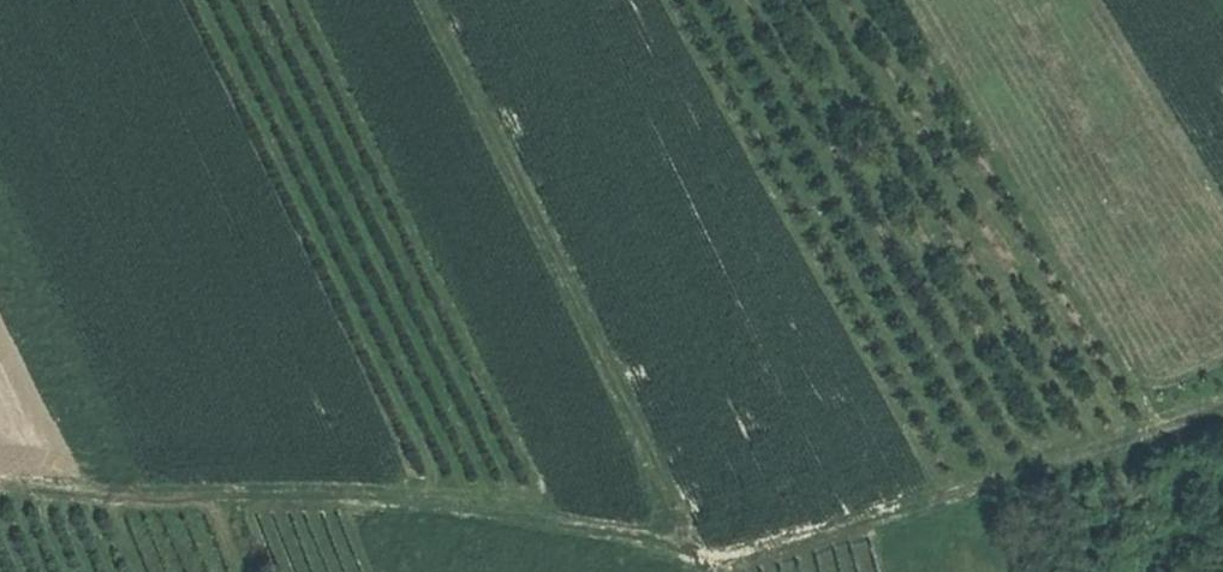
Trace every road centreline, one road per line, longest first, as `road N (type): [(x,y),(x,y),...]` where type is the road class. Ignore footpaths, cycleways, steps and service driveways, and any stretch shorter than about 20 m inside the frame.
road 1 (track): [(697,551),(440,498),(0,479)]
road 2 (track): [(697,551),(654,437),(434,0)]
road 3 (track): [(1222,403),(962,488),(697,551)]

